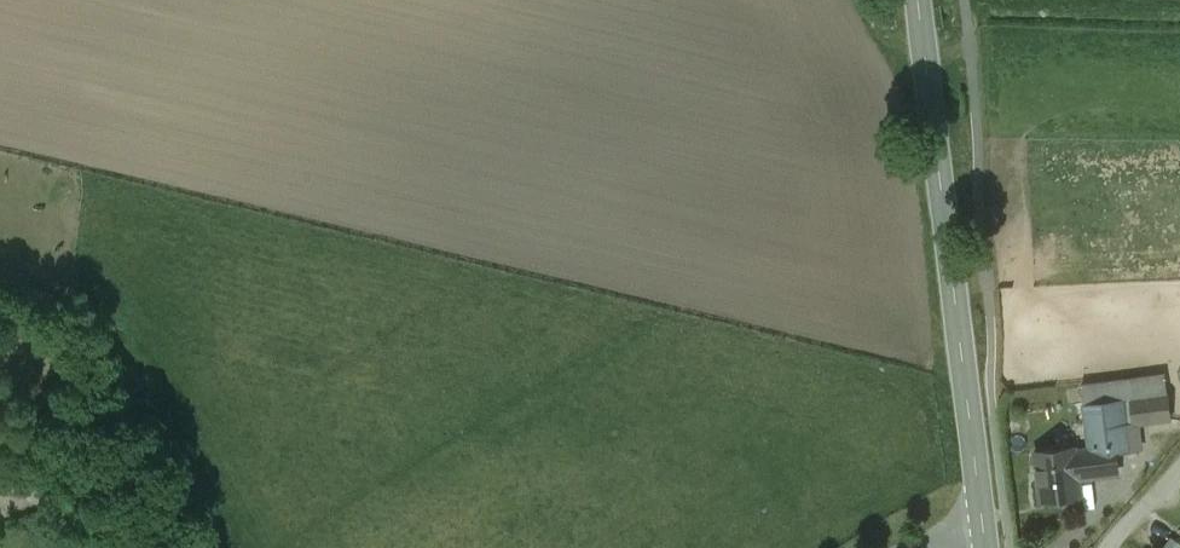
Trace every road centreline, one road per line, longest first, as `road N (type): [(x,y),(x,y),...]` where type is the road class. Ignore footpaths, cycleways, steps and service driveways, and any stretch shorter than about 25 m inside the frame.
road 1 (secondary): [(982,514),(922,0)]

